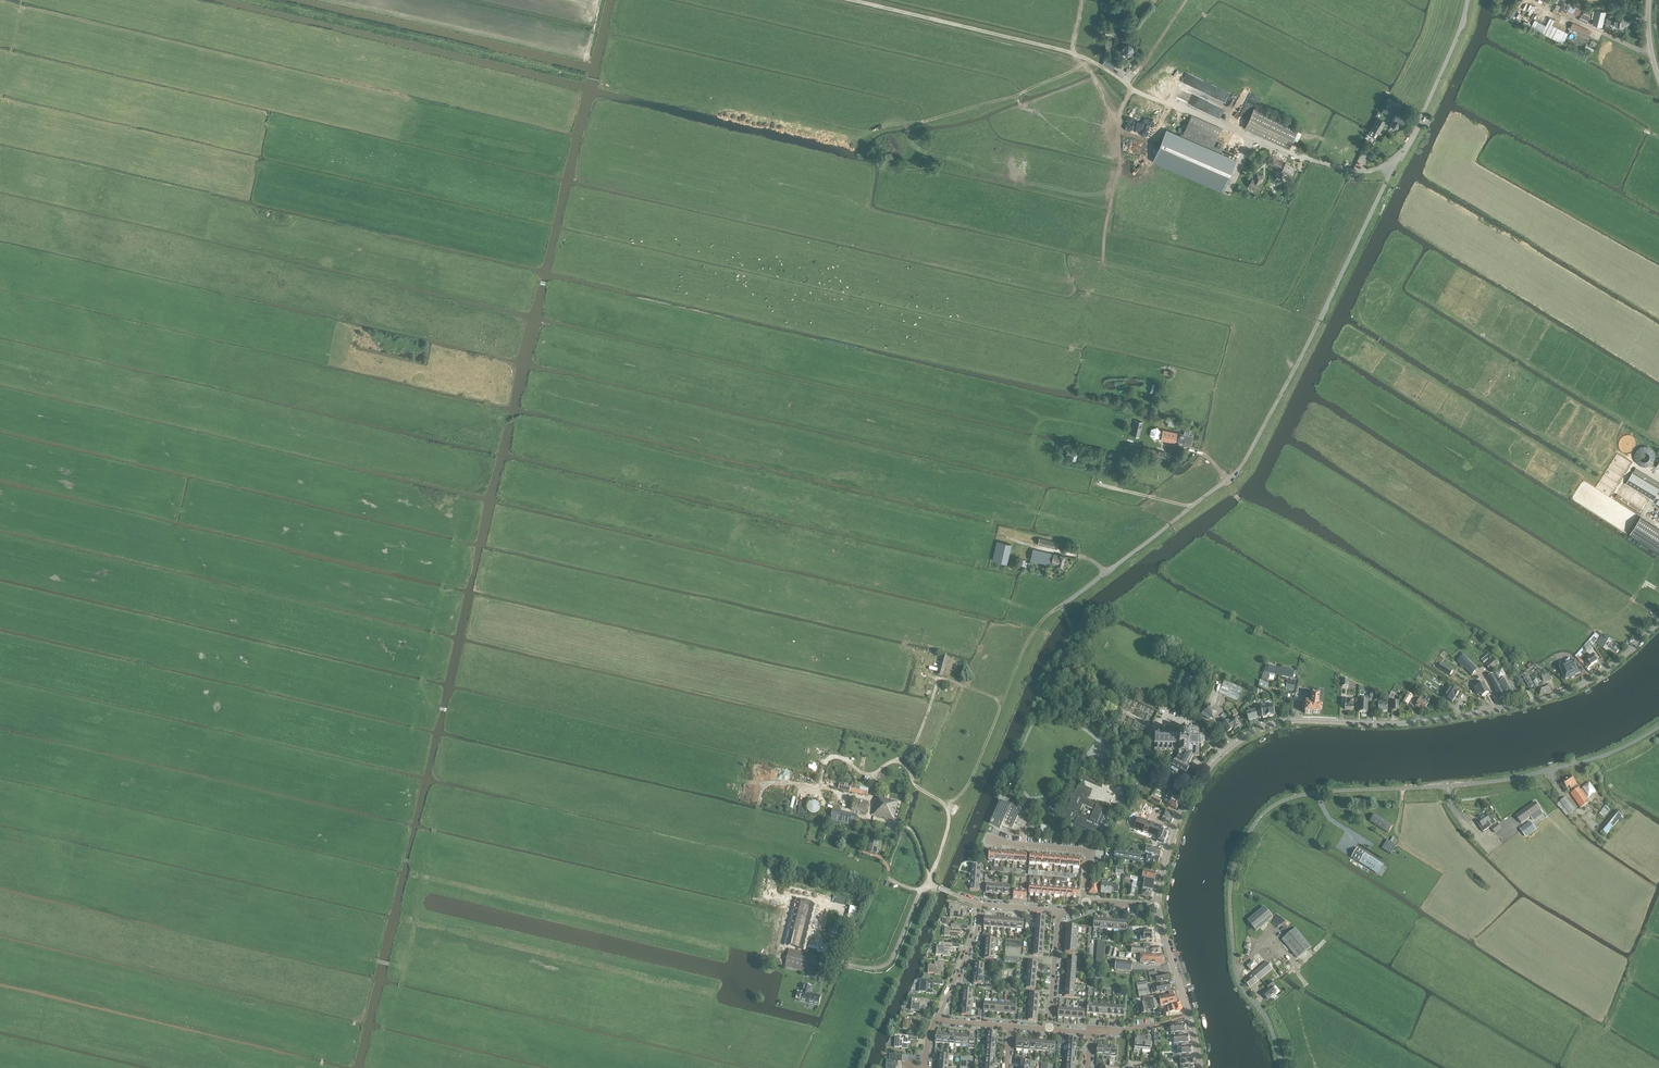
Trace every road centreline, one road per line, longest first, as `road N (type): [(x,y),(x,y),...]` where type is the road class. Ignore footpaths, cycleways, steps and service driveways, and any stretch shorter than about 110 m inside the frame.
road 1 (track): [(986,540),(500,418),(0,315)]
road 2 (unclassified): [(1066,613),(1069,601),(1240,467),(1442,73),(1469,0)]
road 3 (unclassified): [(1282,1067),(1270,1024),(1240,985),(1232,928),(1235,868),(1265,814),(1314,793),(1520,776),(1609,753),(1658,726)]
road 4 (tertiary): [(1159,906),(1190,801),(1211,767),(1253,734),(1291,722),(1411,723),(1515,708),(1592,680),(1658,623)]
road 5 (track): [(889,963),(857,1057),(819,1034),(401,968)]
road 6 (track): [(0,869),(391,966)]
road 7 (track): [(374,852),(0,747)]
road 8 (track): [(1288,154),(1131,91),(1127,81),(1186,0)]
road 9 (track): [(938,682),(916,744),(875,774),(836,758),(827,762),(821,784),(747,782)]
road 10 (track): [(948,803),(965,790),(1025,645),(1051,613)]
road 11 (track): [(1038,43),(854,0)]
road 12 (track): [(1570,1067),(1577,1047),(1602,1036),(1615,1016),(1653,926)]
road 13 (tertiary): [(1202,1067),(1159,906)]
road 14 (residential): [(1086,903),(1089,851),(983,842)]
road 15 (unclassified): [(838,962),(889,963),(919,896),(929,883),(940,888)]
road 16 (track): [(1311,1055),(1297,971),(1333,931)]
road 17 (track): [(1062,477),(1194,505)]
road 18 (track): [(986,540),(979,590),(1051,613)]
road 19 (residential): [(979,905),(976,933),(938,1019)]

